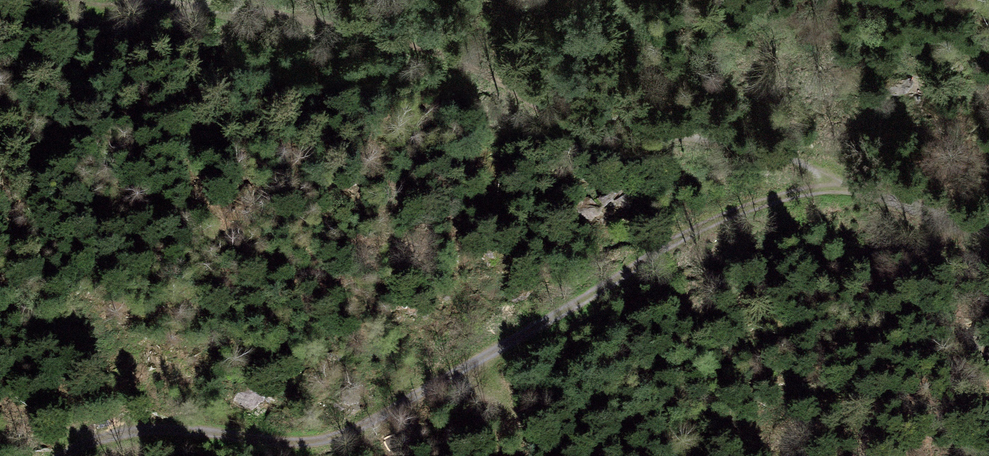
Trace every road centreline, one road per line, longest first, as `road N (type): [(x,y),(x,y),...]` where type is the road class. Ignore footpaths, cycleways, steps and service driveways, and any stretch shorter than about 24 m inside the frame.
road 1 (track): [(870,196),(664,126),(566,104),(477,55),(330,13),(53,0)]
road 2 (track): [(870,196),(784,197),(322,445),(249,437),(99,455)]
road 3 (track): [(988,217),(870,196)]

